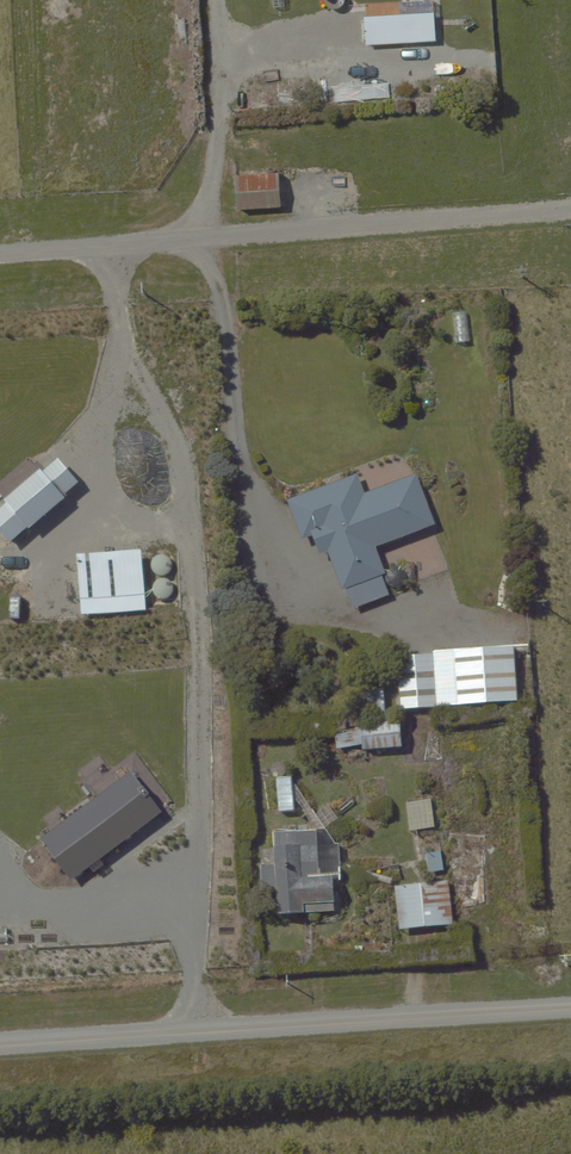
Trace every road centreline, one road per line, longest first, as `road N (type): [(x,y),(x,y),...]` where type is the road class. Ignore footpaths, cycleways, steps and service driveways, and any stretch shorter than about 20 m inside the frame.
road 1 (residential): [(0,1046),(570,1011)]
road 2 (residential): [(570,212),(184,235)]
road 3 (residential): [(0,249),(184,235)]

